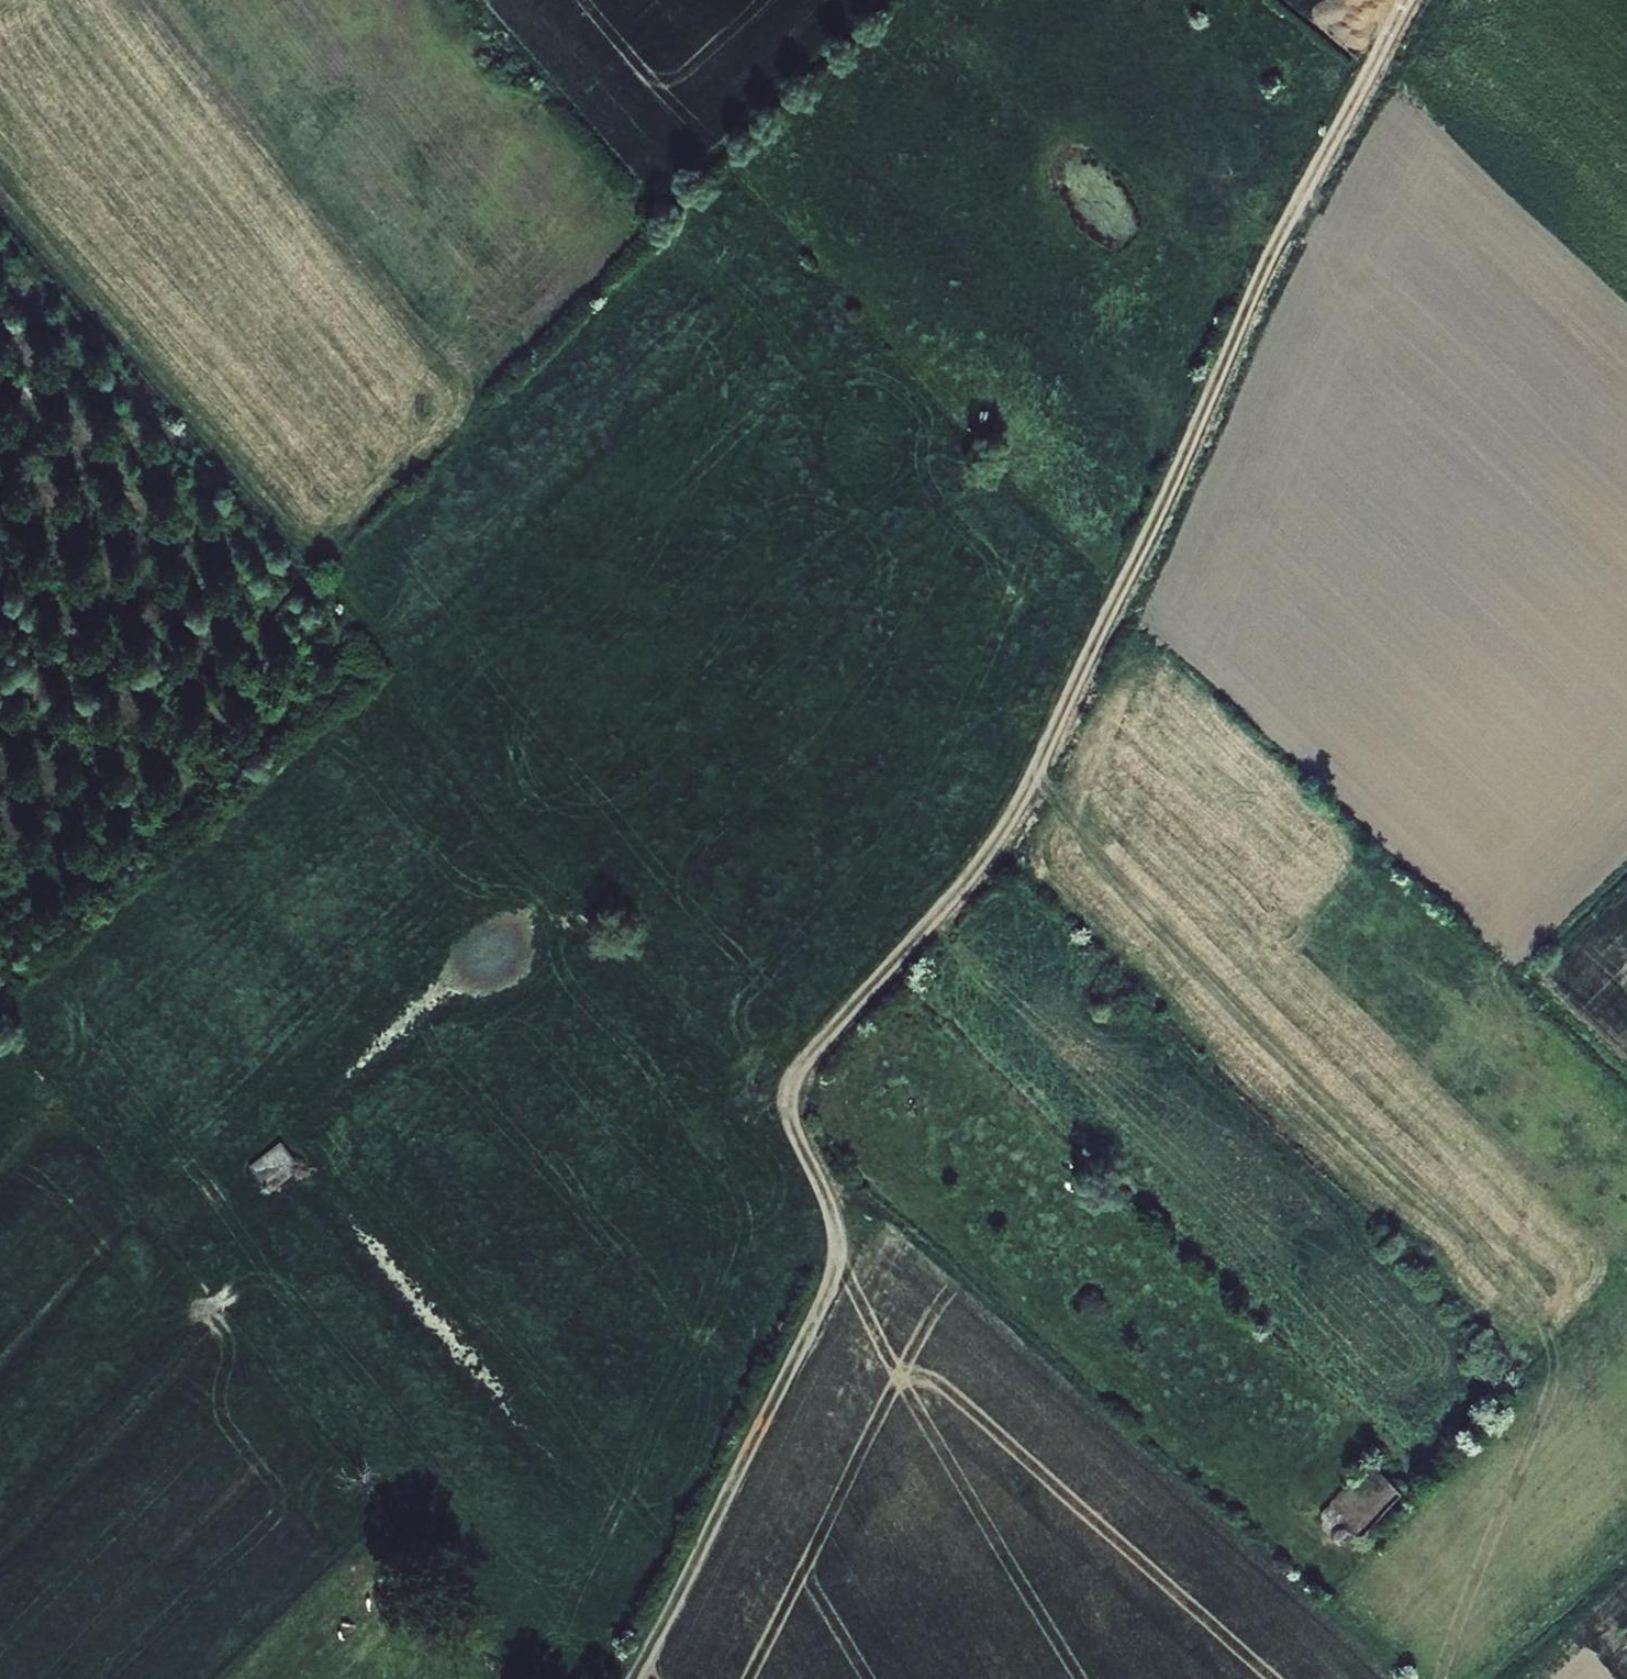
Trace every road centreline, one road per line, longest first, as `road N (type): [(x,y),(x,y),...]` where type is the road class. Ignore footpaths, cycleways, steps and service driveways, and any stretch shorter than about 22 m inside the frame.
road 1 (track): [(628,1678),(708,1525),(835,1246),(782,1070),(1016,802),(1284,222),(1407,0)]

